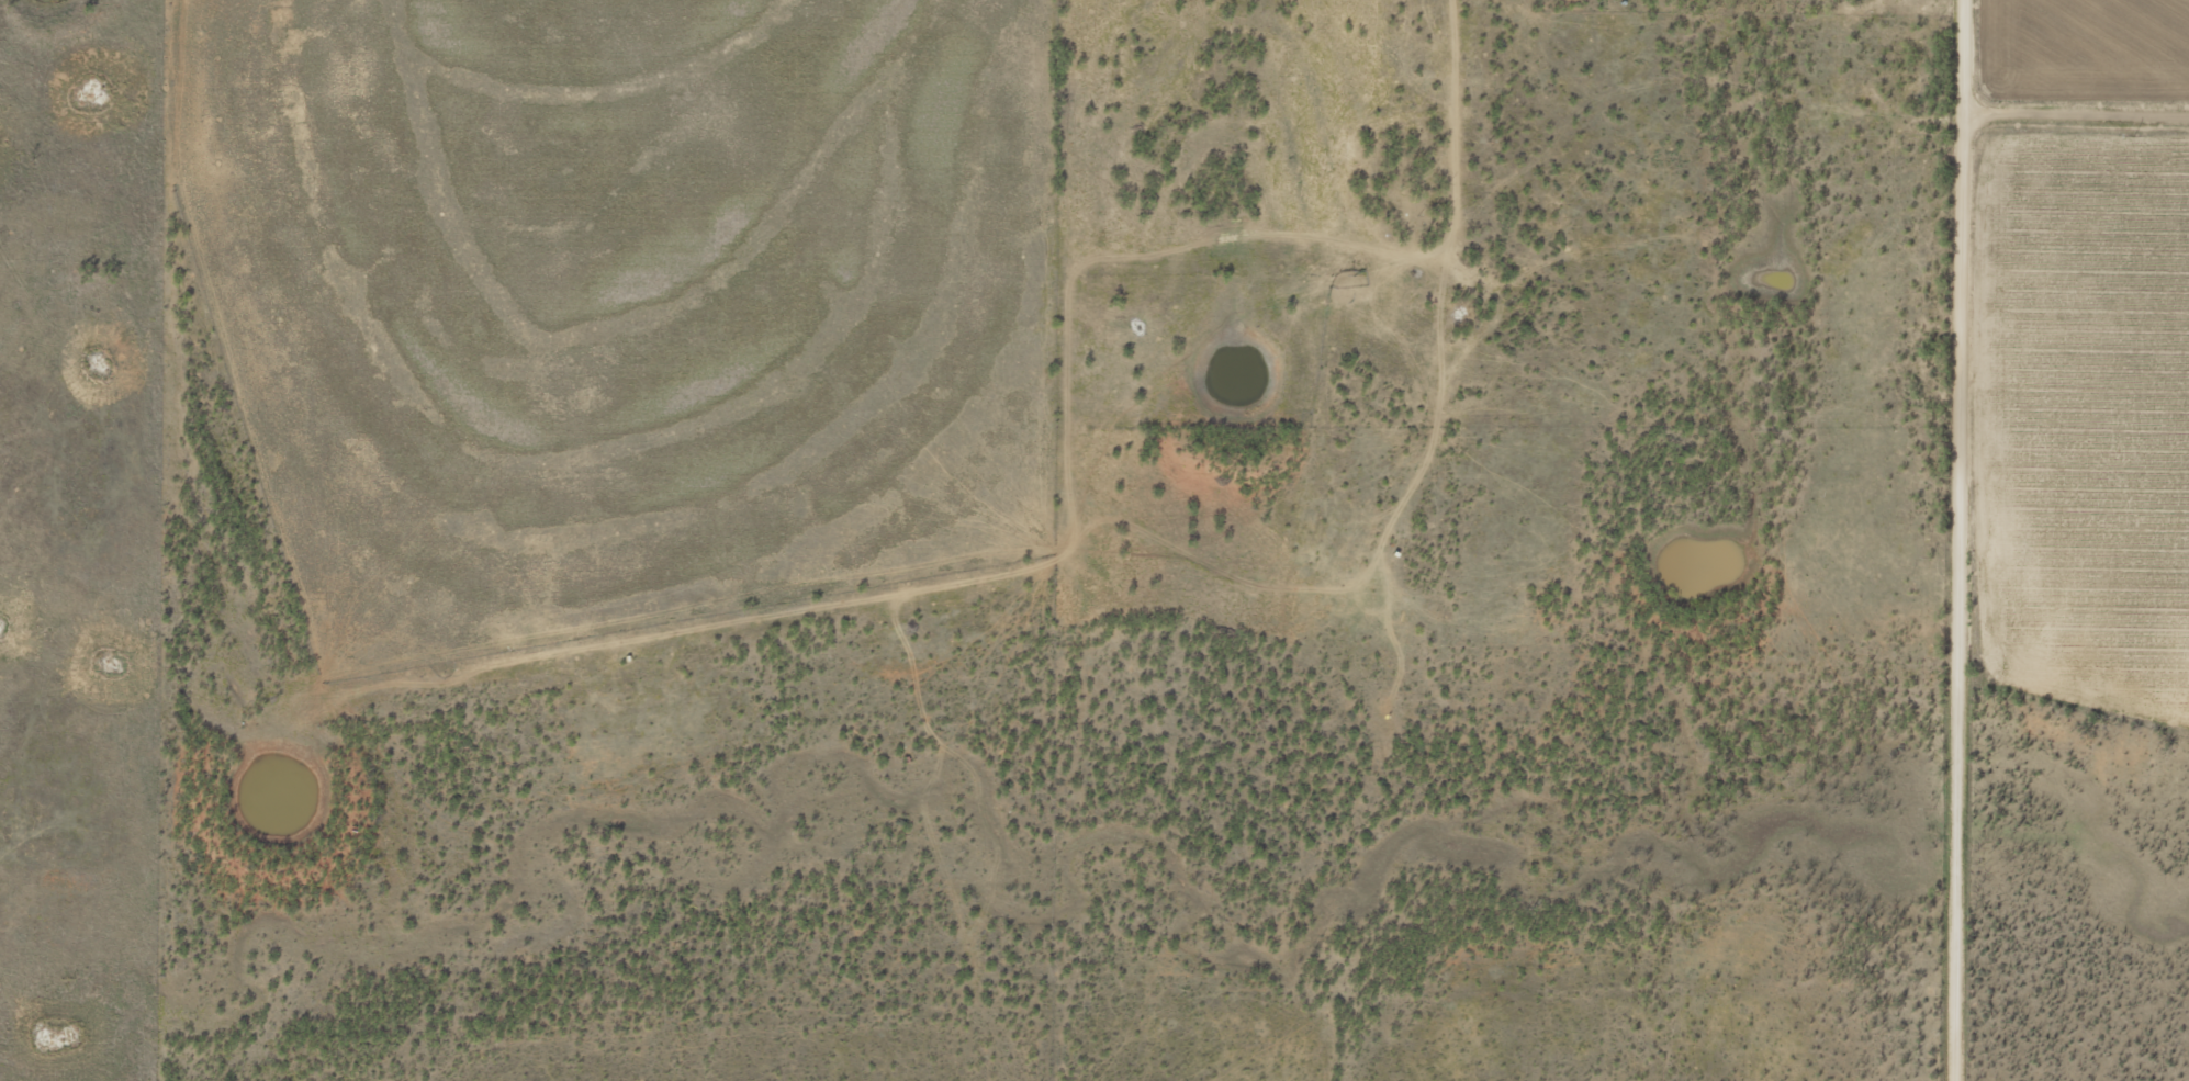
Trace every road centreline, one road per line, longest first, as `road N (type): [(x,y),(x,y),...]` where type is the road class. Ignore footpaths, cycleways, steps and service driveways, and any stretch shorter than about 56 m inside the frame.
road 1 (residential): [(1992,1080),(1961,0)]
road 2 (residential): [(1958,115),(2188,118)]

